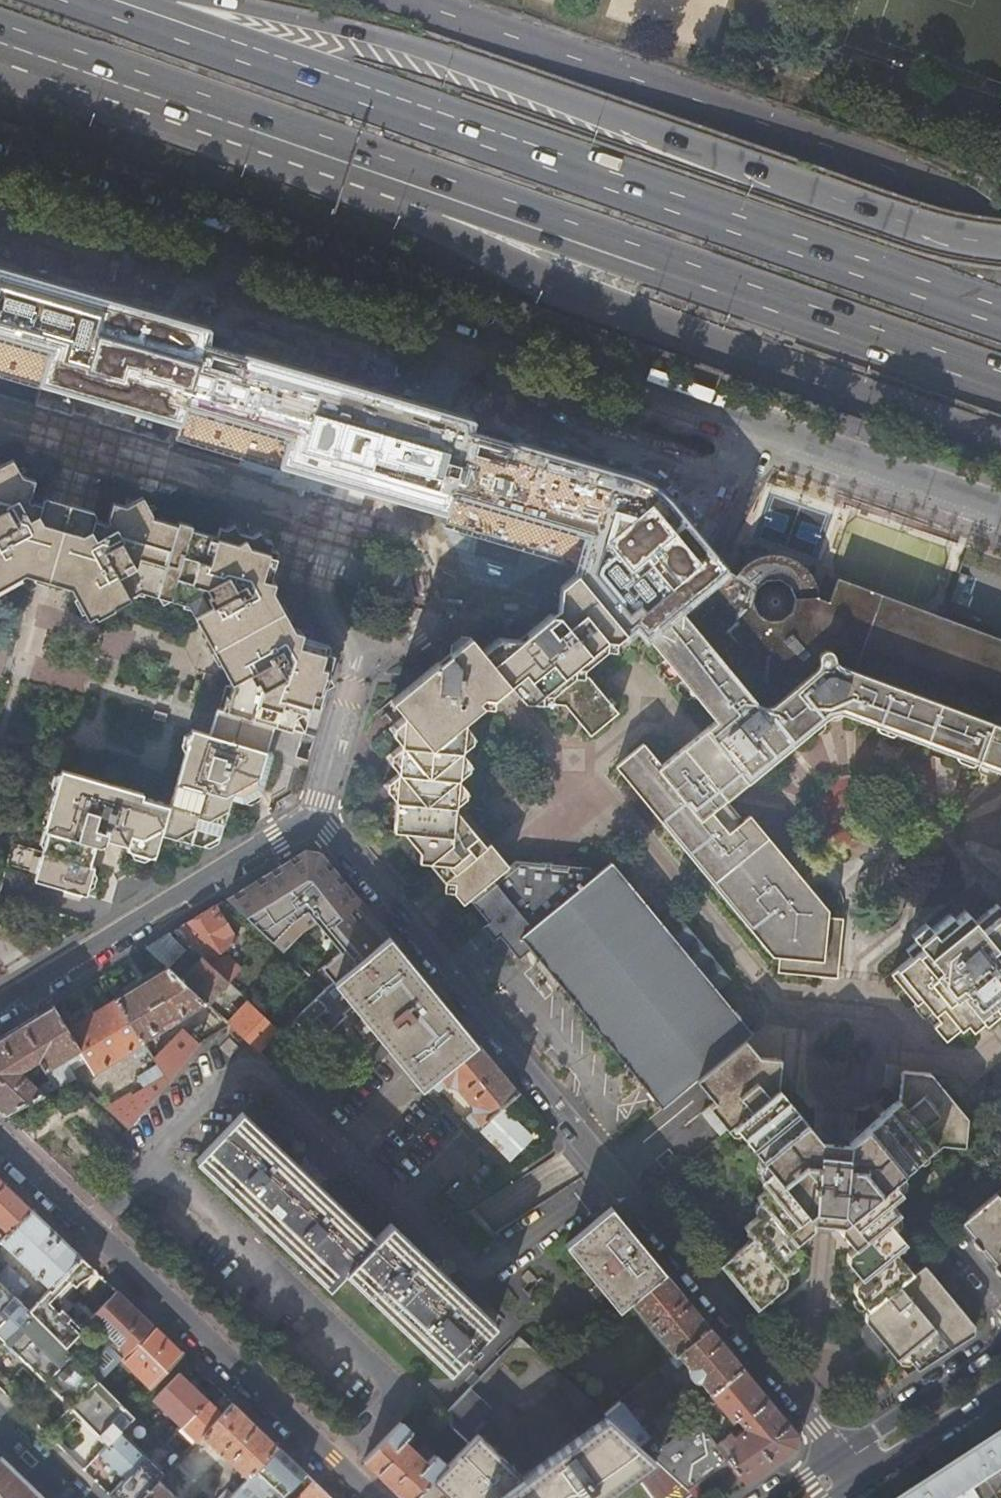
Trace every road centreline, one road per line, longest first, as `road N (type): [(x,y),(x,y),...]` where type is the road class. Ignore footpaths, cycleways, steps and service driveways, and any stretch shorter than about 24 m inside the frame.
road 1 (trunk): [(1000,317),(103,0)]
road 2 (trunk): [(1000,244),(909,224),(426,49),(167,0)]
road 3 (residential): [(317,815),(840,1454)]
road 4 (trunk): [(1000,229),(900,171),(411,0)]
road 5 (trunk): [(441,191),(640,314),(1000,444)]
road 6 (trunk): [(441,191),(1000,383)]
road 7 (tertiary): [(471,333),(1000,503)]
road 8 (residential): [(380,1497),(0,1138)]
road 9 (tertiary): [(0,165),(471,333)]
road 10 (trunk): [(0,38),(441,191)]
road 11 (residential): [(317,815),(0,1002)]
road 12 (residential): [(404,534),(471,333)]
road 13 (residential): [(404,534),(366,526),(347,532),(320,558),(320,613),(364,646)]
road 14 (secondary): [(1000,1345),(840,1454)]
road 15 (residential): [(364,646),(317,815)]
road 16 (residential): [(364,646),(412,633),(432,602),(430,563),(404,534)]
road 17 (secondary): [(862,1480),(1000,1393)]

